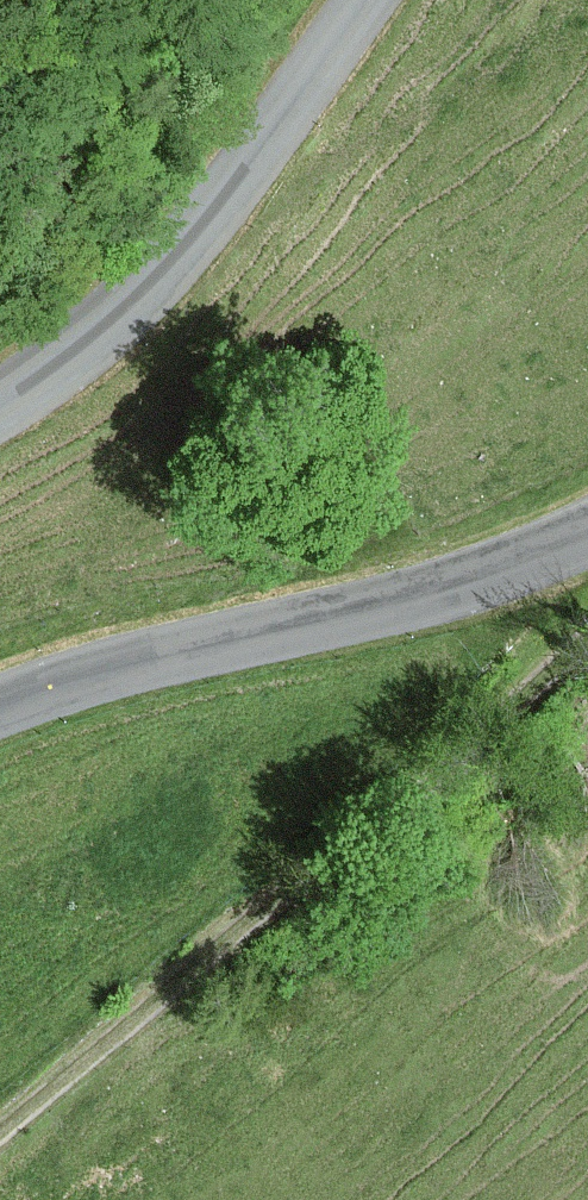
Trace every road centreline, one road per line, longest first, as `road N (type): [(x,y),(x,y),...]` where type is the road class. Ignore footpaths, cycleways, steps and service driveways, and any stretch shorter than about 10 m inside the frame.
road 1 (track): [(587,646),(434,780),(244,922),(0,1136)]
road 2 (tertiary): [(587,533),(463,584),(36,696),(0,712)]
road 3 (tertiary): [(0,395),(134,293),(233,186),(372,0)]

